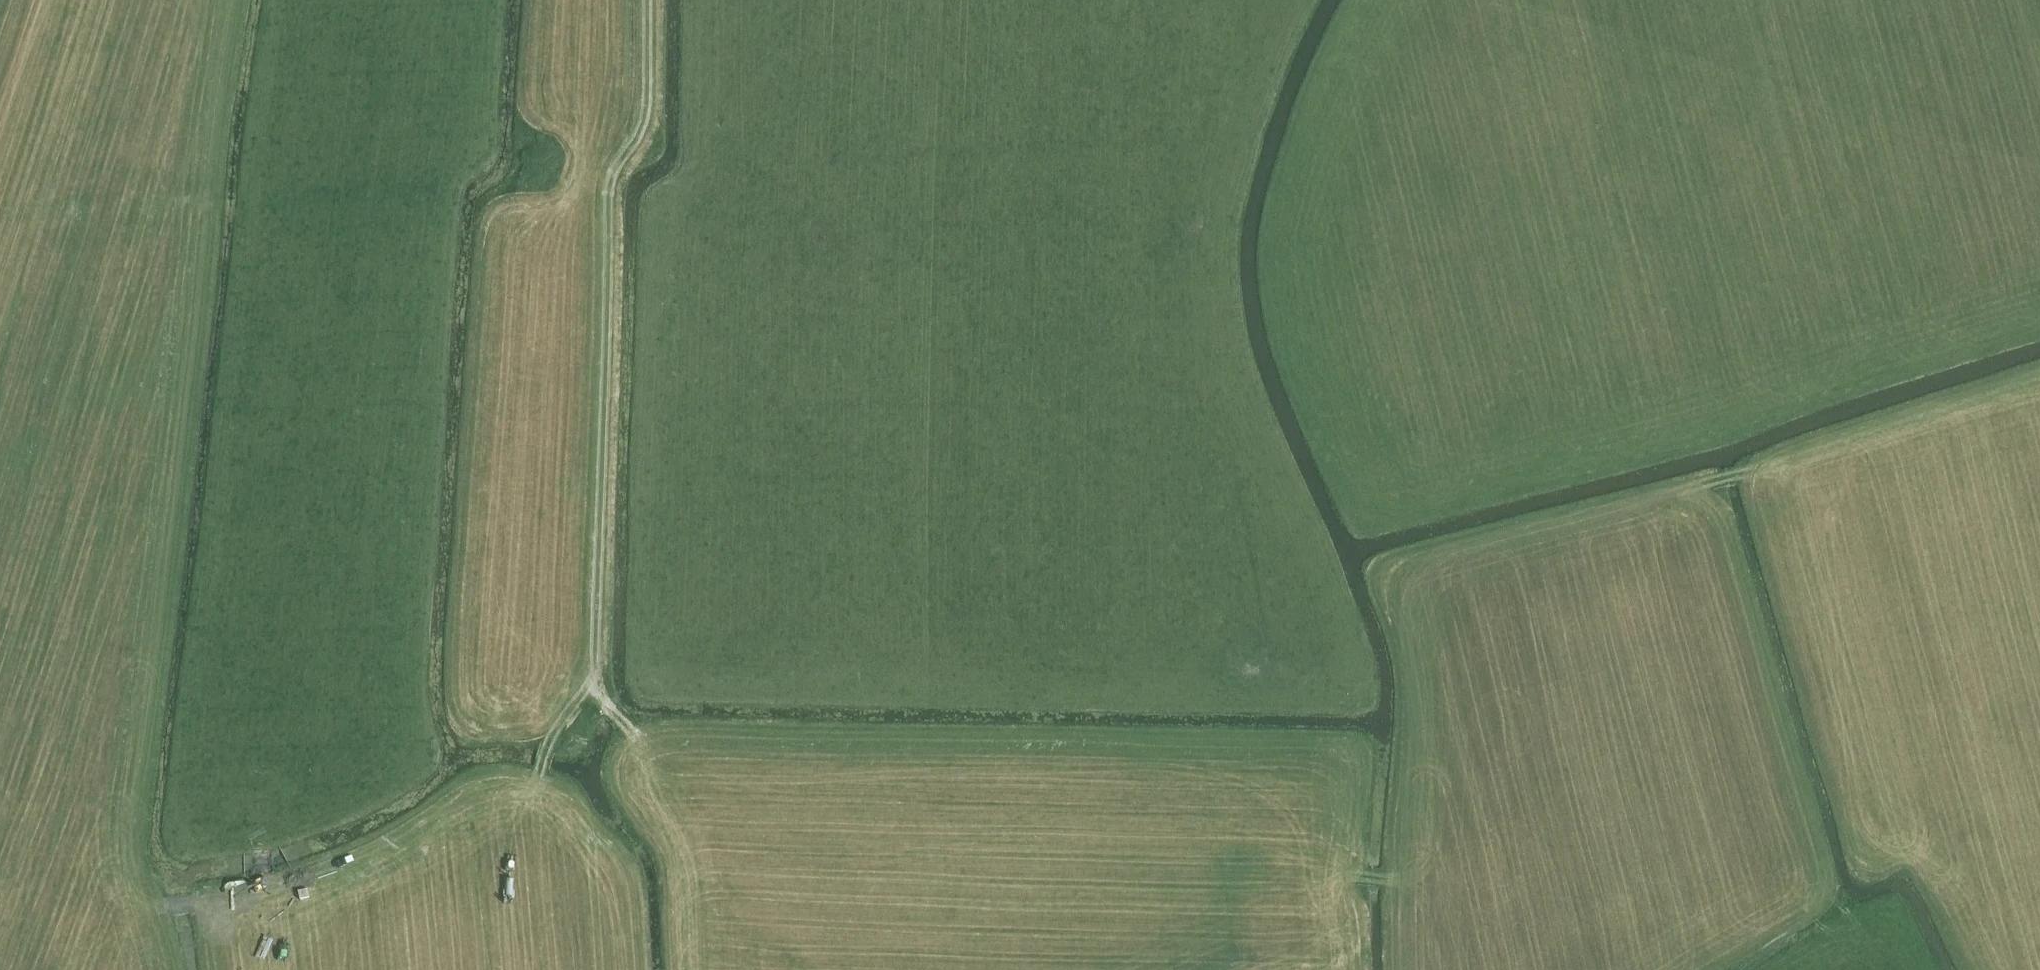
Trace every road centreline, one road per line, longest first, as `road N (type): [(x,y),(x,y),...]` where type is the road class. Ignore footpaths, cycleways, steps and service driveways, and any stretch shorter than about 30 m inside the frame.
road 1 (track): [(648,0),(648,102),(610,194),(595,653),(608,707),(644,747)]
road 2 (track): [(596,675),(551,740),(534,782)]

